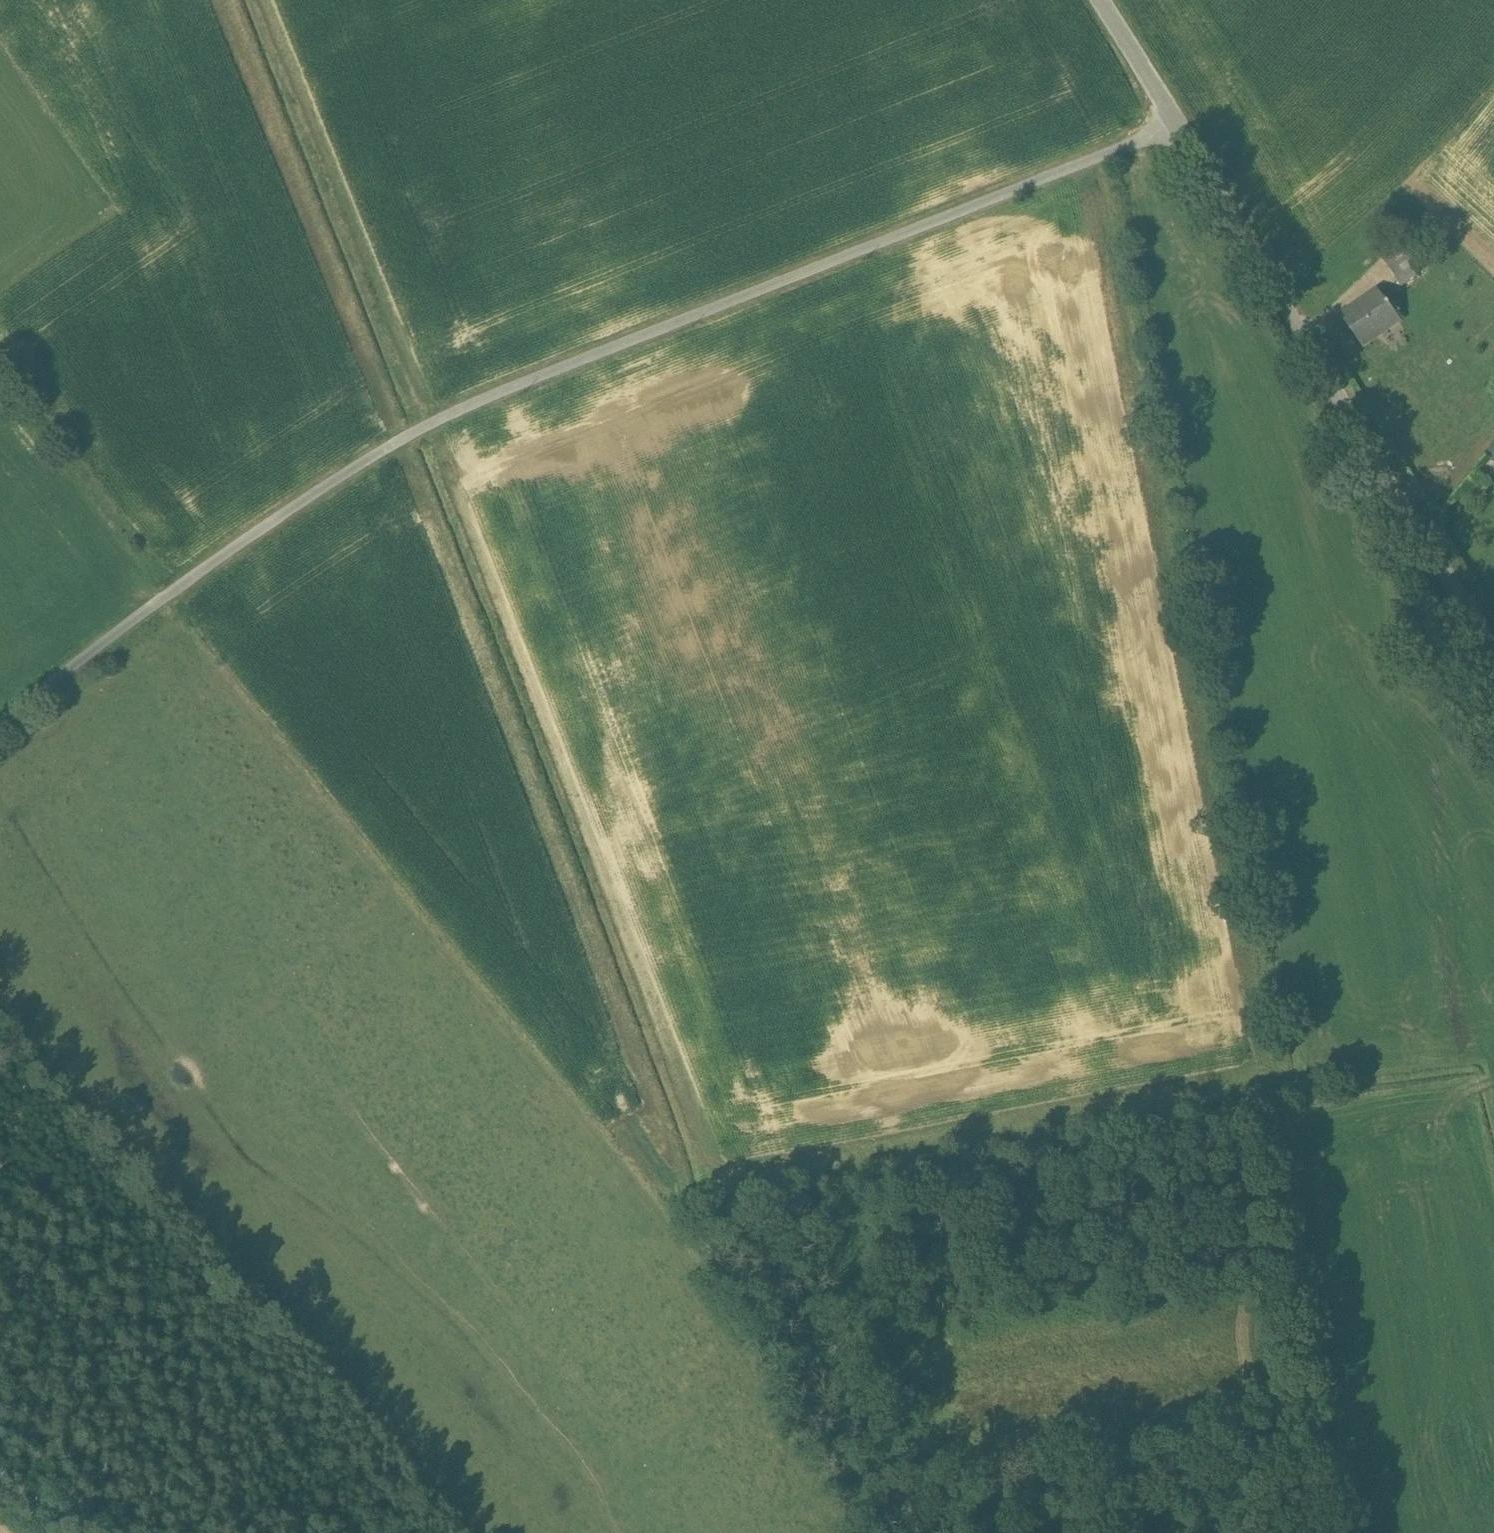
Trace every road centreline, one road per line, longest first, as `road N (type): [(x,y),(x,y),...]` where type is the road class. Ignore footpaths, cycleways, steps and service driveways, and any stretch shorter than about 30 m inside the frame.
road 1 (unclassified): [(1493,652),(1099,0)]

